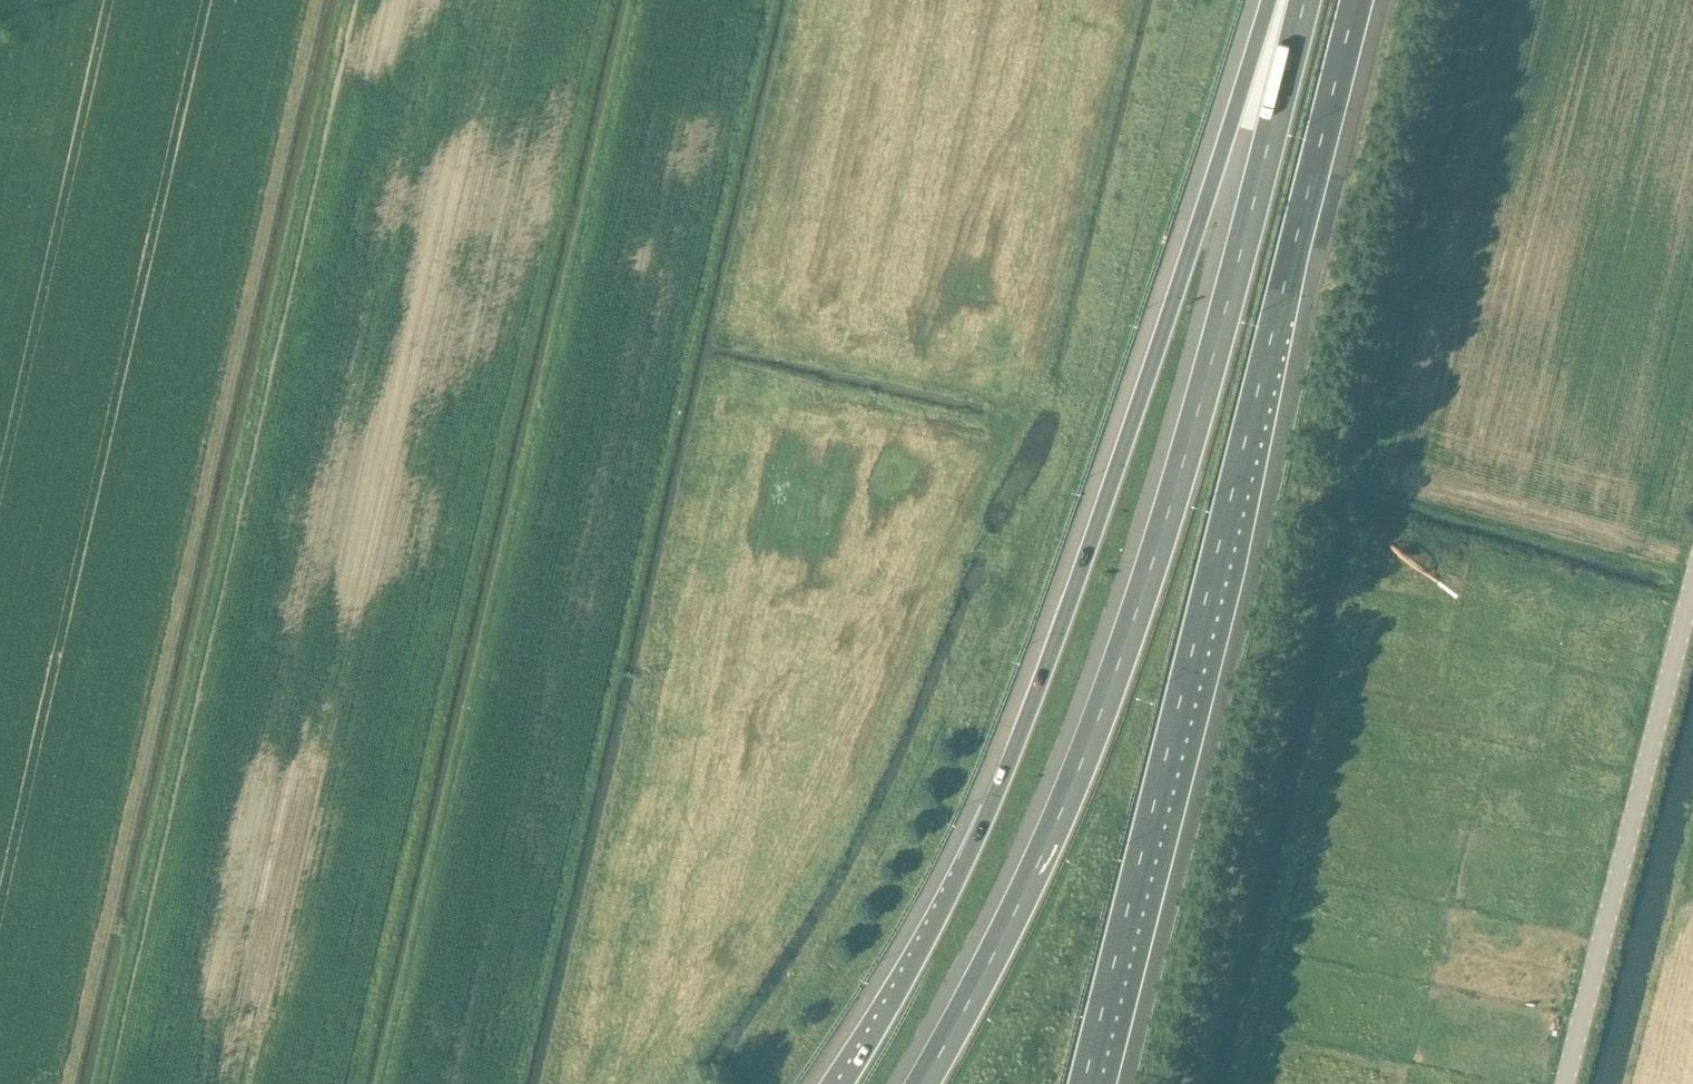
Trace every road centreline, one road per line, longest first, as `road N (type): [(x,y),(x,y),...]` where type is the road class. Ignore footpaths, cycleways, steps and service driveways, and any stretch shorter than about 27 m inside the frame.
road 1 (motorway): [(1268,0),(1145,390),(1005,779),(840,1083)]
road 2 (motorway): [(1304,0),(1121,666),(990,964),(920,1083)]
road 3 (motorway): [(1083,1083),(1357,0)]
road 4 (unclassified): [(1564,1083),(1692,580)]

